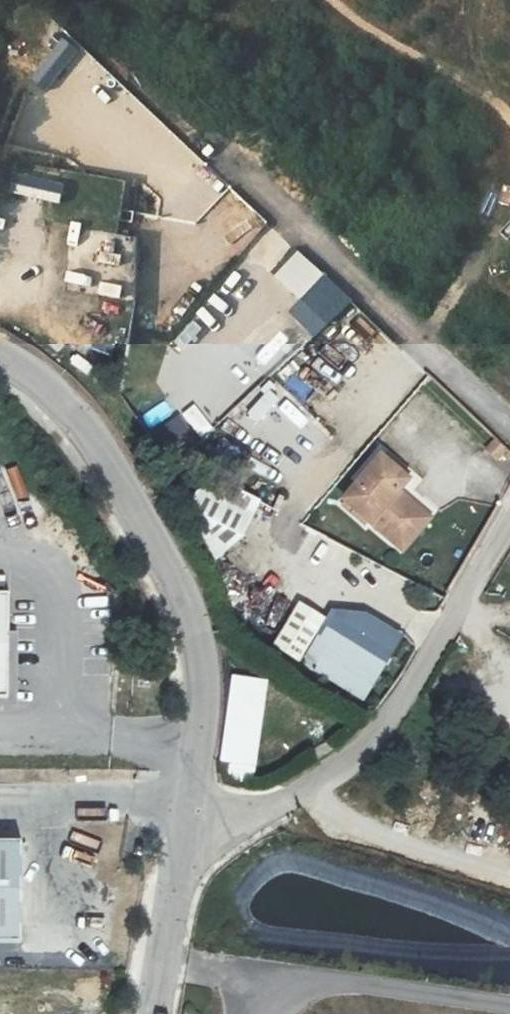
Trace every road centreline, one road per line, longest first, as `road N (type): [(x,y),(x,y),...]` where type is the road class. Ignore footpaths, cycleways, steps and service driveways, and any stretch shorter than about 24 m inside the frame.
road 1 (unclassified): [(180,842),(202,709),(187,609),(70,413),(0,362)]
road 2 (unclassified): [(180,842),(312,791),(370,747),(509,519)]
road 3 (track): [(312,791),(357,828),(509,875)]
road 4 (unclassified): [(151,1013),(180,842)]

